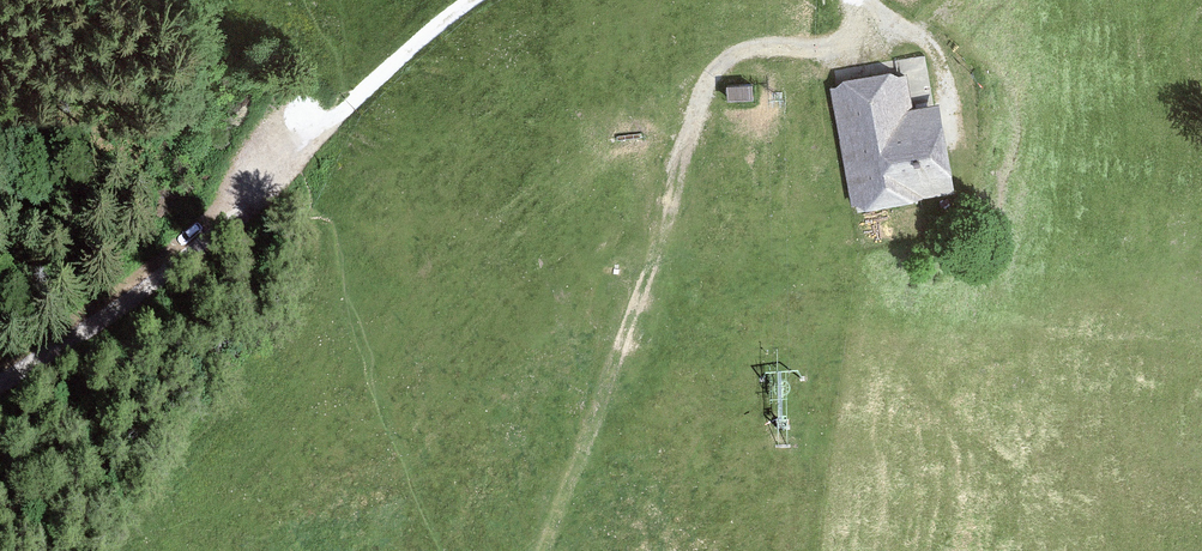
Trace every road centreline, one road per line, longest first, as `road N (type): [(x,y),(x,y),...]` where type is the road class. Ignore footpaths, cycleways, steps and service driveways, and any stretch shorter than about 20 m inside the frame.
road 1 (track): [(863,0),(888,18),(854,38),(739,55),(710,82),(669,167),(544,550)]
road 2 (track): [(1088,550),(991,496),(901,459),(826,455),(747,469),(695,452),(642,387),(632,285)]
road 3 (unclassified): [(0,370),(186,246),(367,88)]
road 4 (track): [(367,88),(470,0)]

